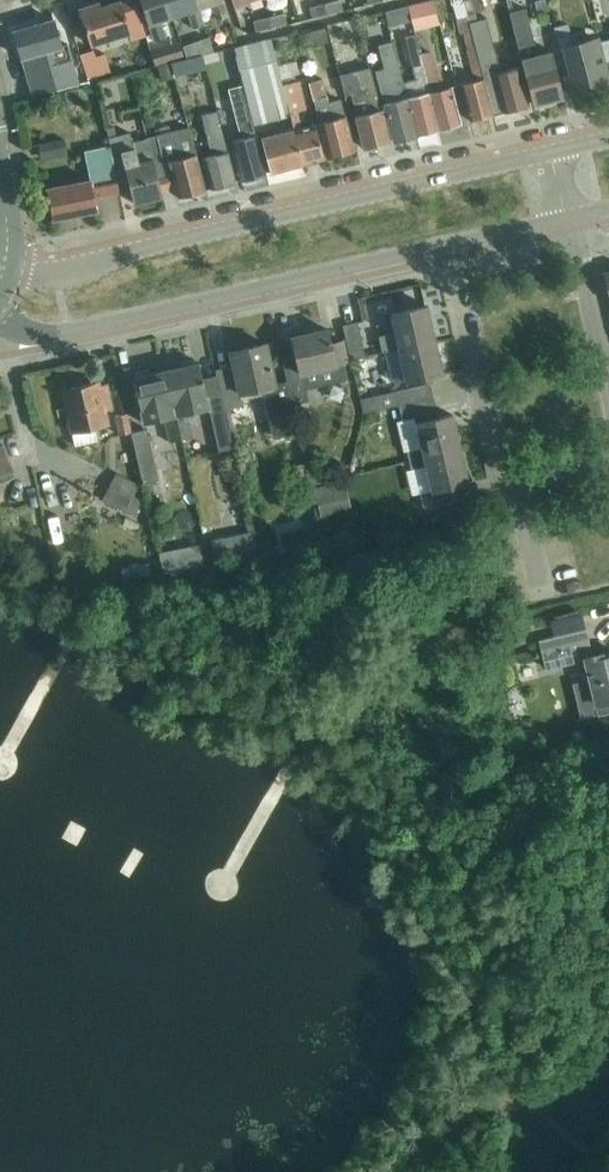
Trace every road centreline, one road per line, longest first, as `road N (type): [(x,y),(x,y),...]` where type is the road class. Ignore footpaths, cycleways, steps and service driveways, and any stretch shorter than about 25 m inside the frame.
road 1 (tertiary): [(554,146),(247,218),(63,275),(3,279)]
road 2 (tertiary): [(2,323),(57,336),(454,250)]
road 3 (residential): [(608,461),(508,484),(454,250)]
road 4 (residential): [(574,222),(608,371)]
road 5 (tertiary): [(3,279),(8,201),(0,140)]
road 6 (tertiary): [(454,250),(574,222)]

